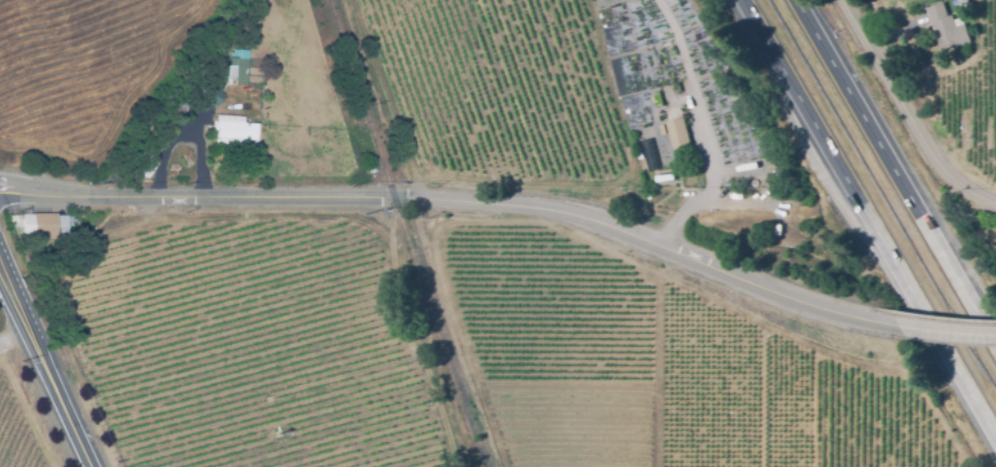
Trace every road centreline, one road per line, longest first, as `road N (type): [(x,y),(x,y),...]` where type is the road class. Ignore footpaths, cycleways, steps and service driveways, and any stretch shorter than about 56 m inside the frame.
road 1 (tertiary): [(904,327),(839,313),(547,211),(0,193)]
road 2 (motorway): [(742,0),(995,438)]
road 3 (motorway): [(995,346),(795,0)]
road 4 (residential): [(995,204),(967,191),(922,143),(839,0)]
road 5 (secondary): [(94,466),(0,262)]

